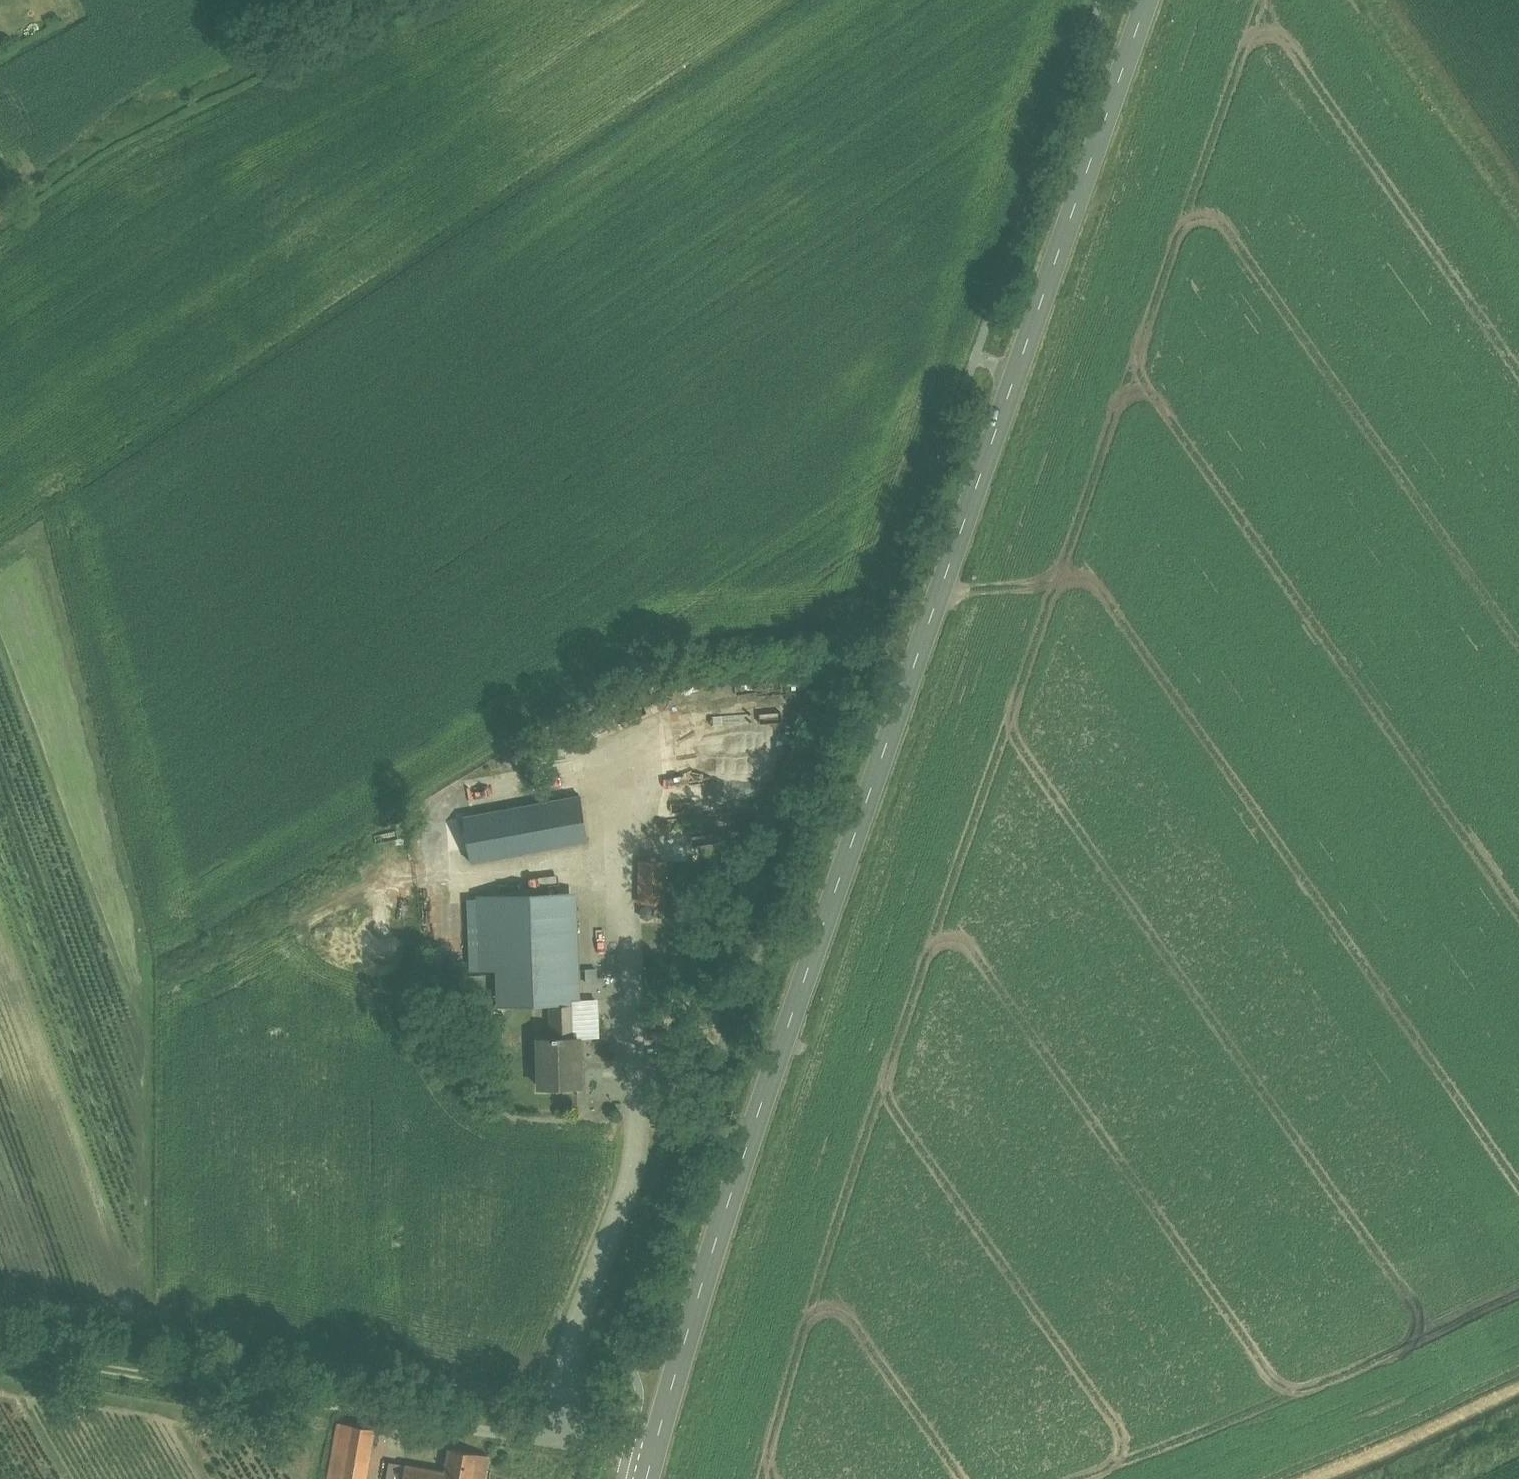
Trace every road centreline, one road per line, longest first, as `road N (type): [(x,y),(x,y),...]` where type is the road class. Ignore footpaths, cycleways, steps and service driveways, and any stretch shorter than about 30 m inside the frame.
road 1 (tertiary): [(1147,0),(756,1112),(647,1471)]
road 2 (residential): [(234,1395),(647,1471)]
road 3 (track): [(0,1352),(234,1395)]

